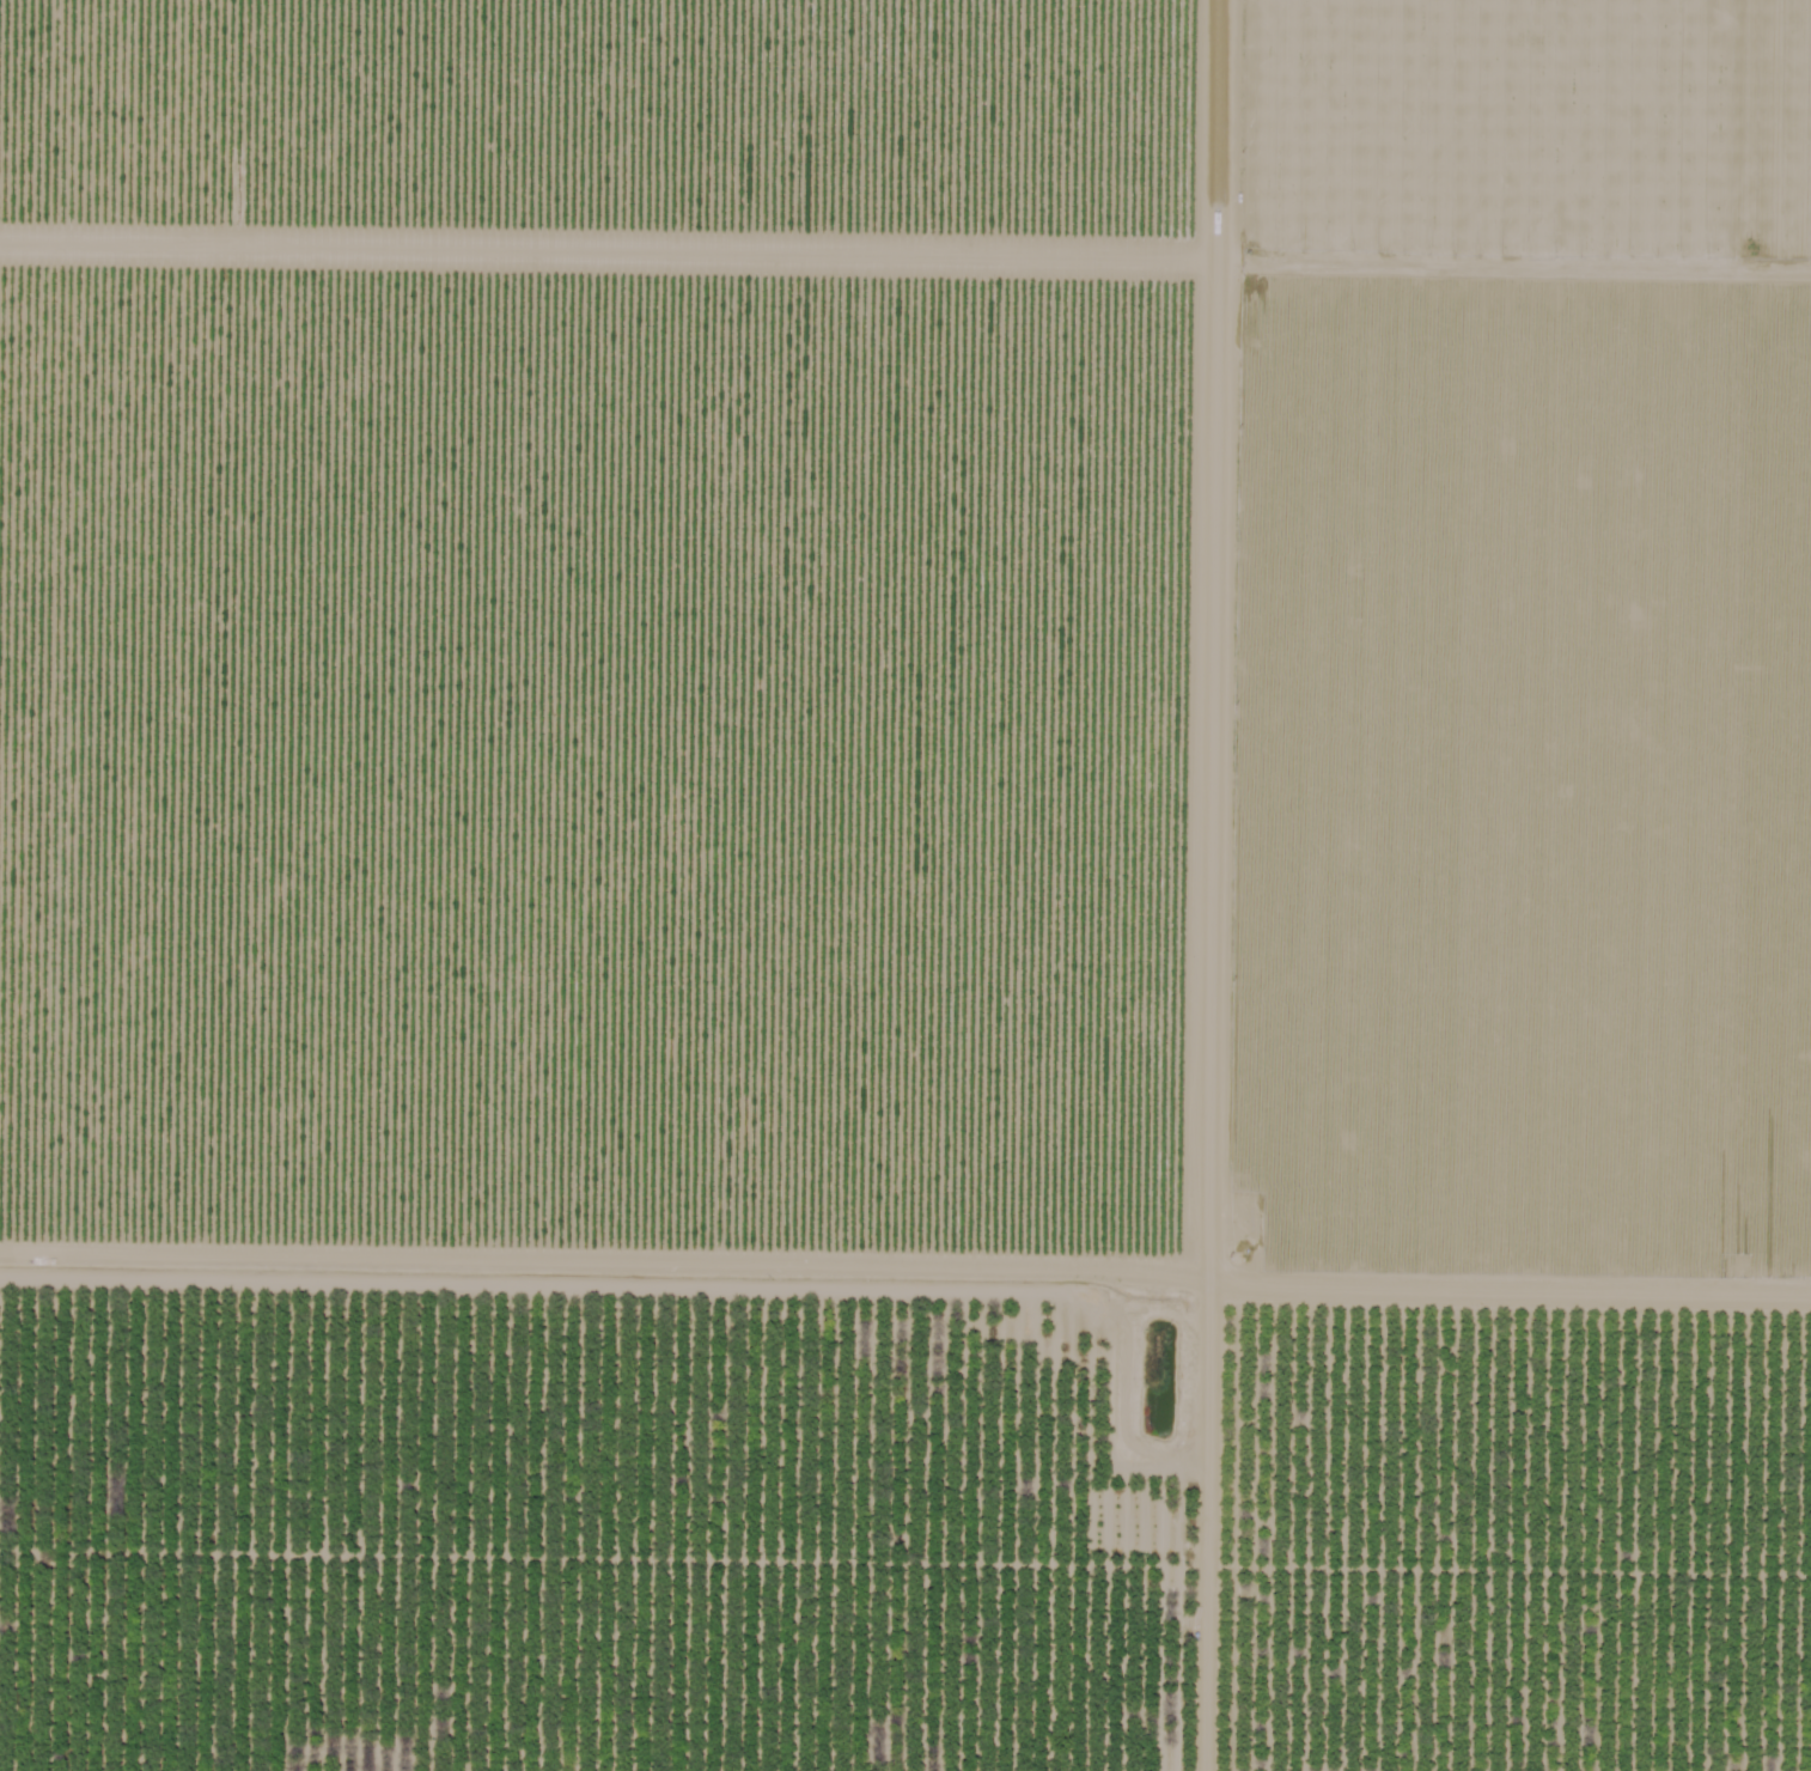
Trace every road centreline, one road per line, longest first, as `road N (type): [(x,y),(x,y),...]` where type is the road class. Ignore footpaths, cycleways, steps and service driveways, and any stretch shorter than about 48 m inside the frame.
road 1 (residential): [(1254,1770),(1265,0)]

